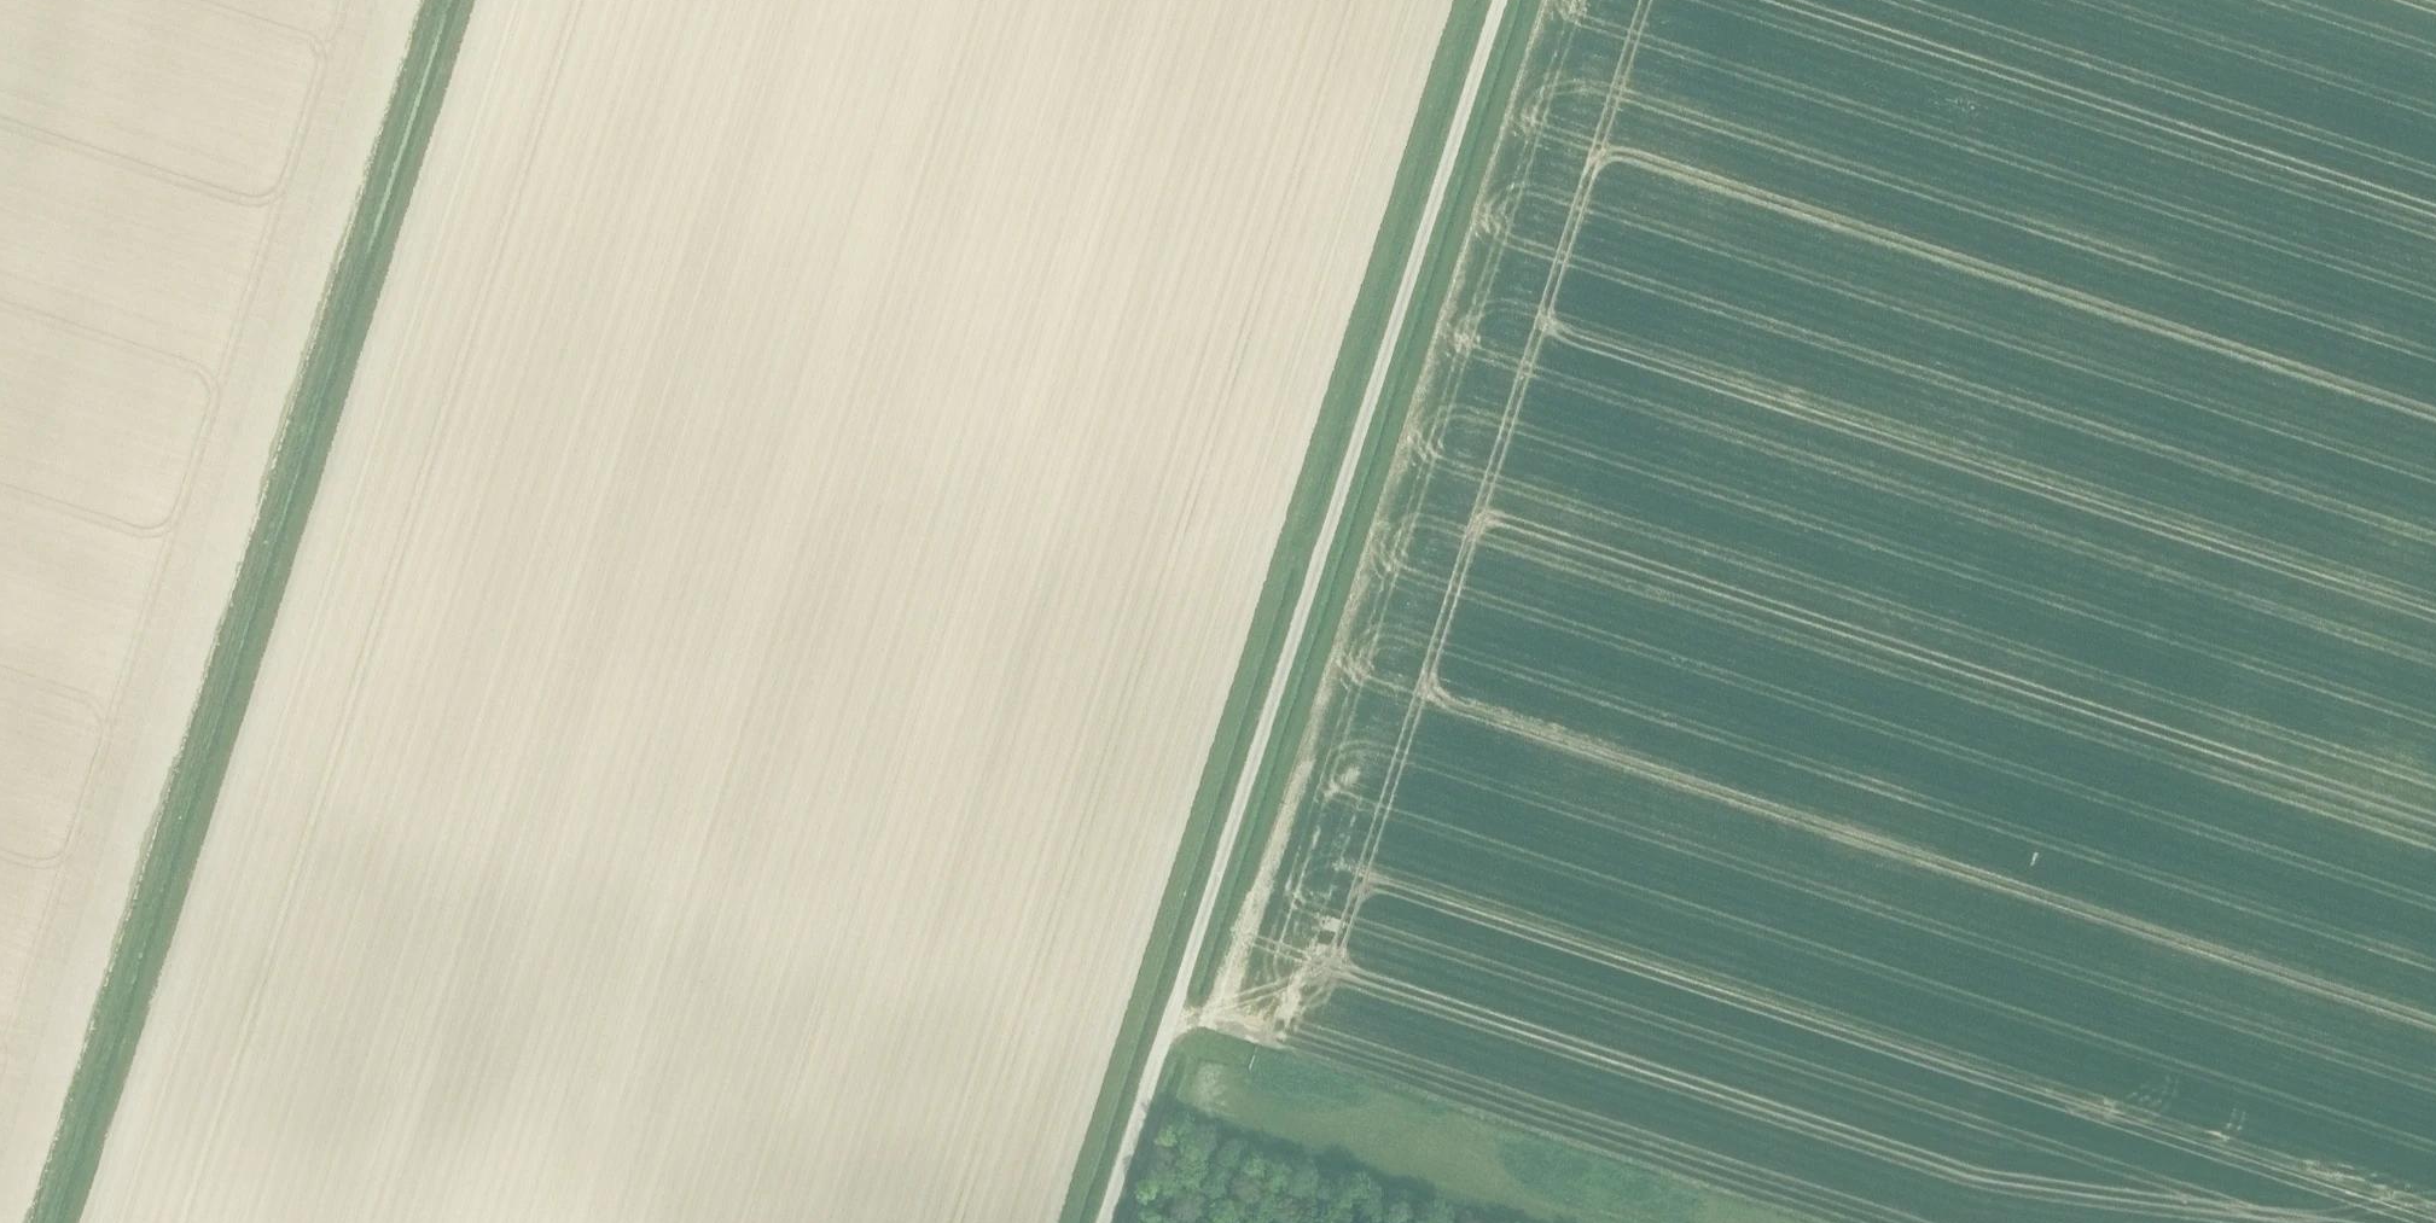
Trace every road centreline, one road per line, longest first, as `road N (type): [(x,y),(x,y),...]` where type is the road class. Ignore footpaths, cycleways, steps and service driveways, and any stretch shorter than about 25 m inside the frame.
road 1 (unclassified): [(1100,1222),(1496,0)]

